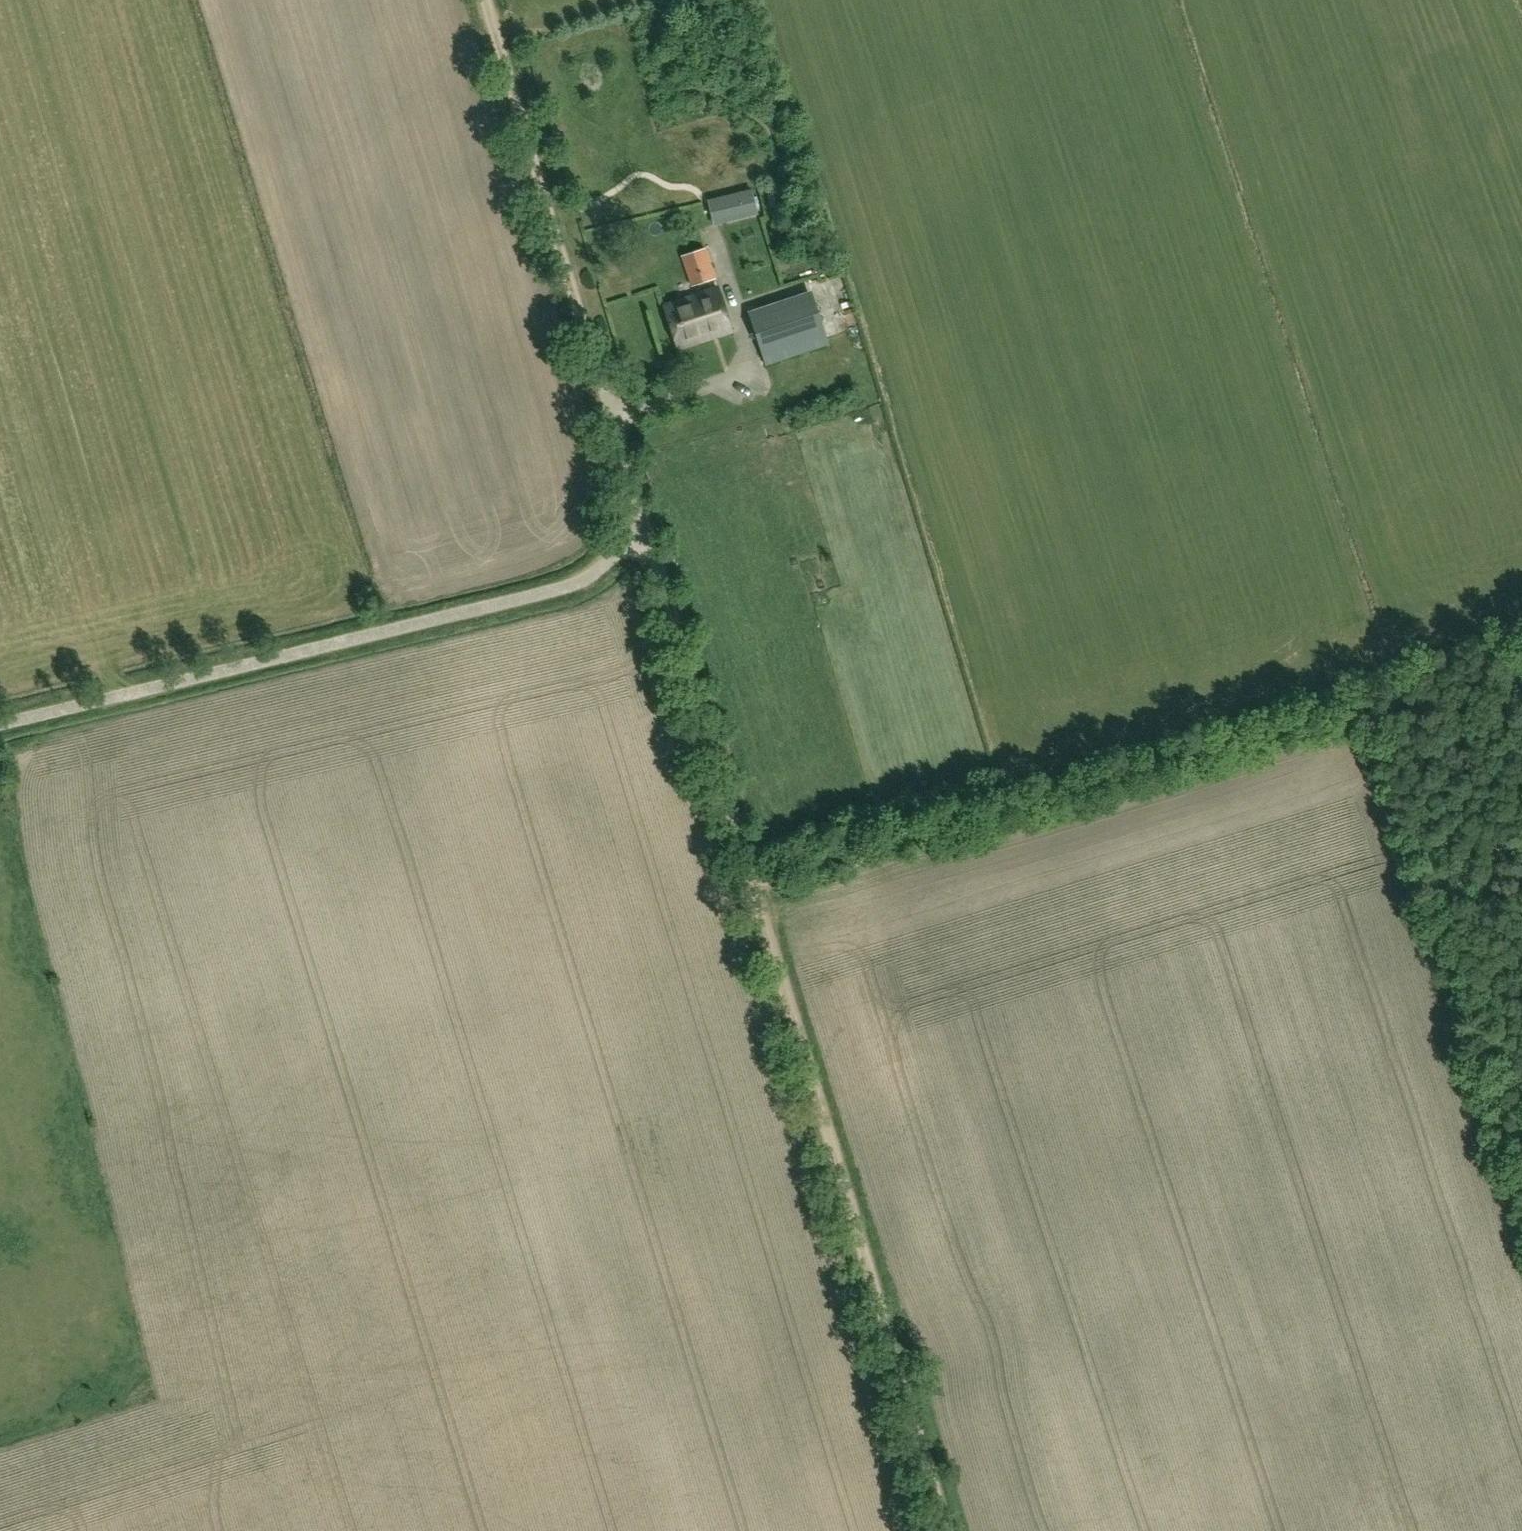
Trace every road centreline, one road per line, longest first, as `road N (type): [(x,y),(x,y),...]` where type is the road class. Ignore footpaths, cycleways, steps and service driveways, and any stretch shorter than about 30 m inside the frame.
road 1 (track): [(646,524),(950,1530)]
road 2 (unclassified): [(0,724),(551,592),(589,576),(646,524)]
road 3 (track): [(646,524),(489,0)]

